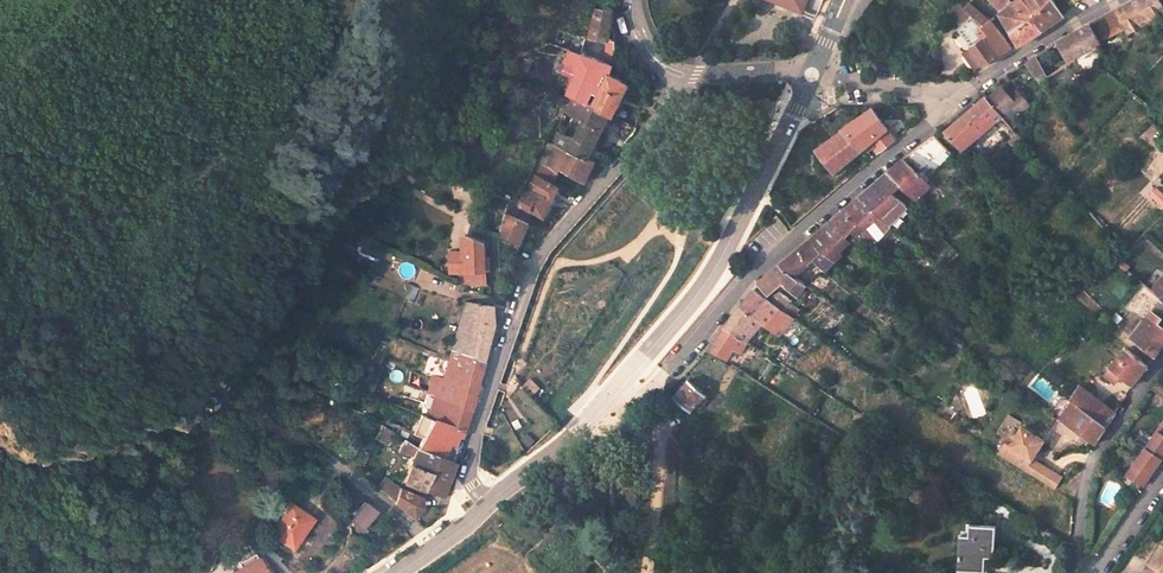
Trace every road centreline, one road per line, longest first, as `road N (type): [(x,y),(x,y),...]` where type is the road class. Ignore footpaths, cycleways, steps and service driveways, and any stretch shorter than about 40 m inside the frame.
road 1 (unclassified): [(961,95),(750,276),(645,398),(588,421)]
road 2 (residential): [(681,78),(535,259),(474,433),(467,477),(489,505)]
road 3 (secondary): [(809,78),(718,258),(588,421)]
road 4 (residential): [(1162,353),(1080,486),(1082,572)]
road 5 (track): [(645,398),(678,464),(691,572)]
road 6 (residential): [(961,95),(809,78)]
road 7 (residential): [(1078,21),(961,95)]
road 8 (secondary): [(588,421),(489,505)]
road 9 (unclassified): [(809,78),(681,78)]

